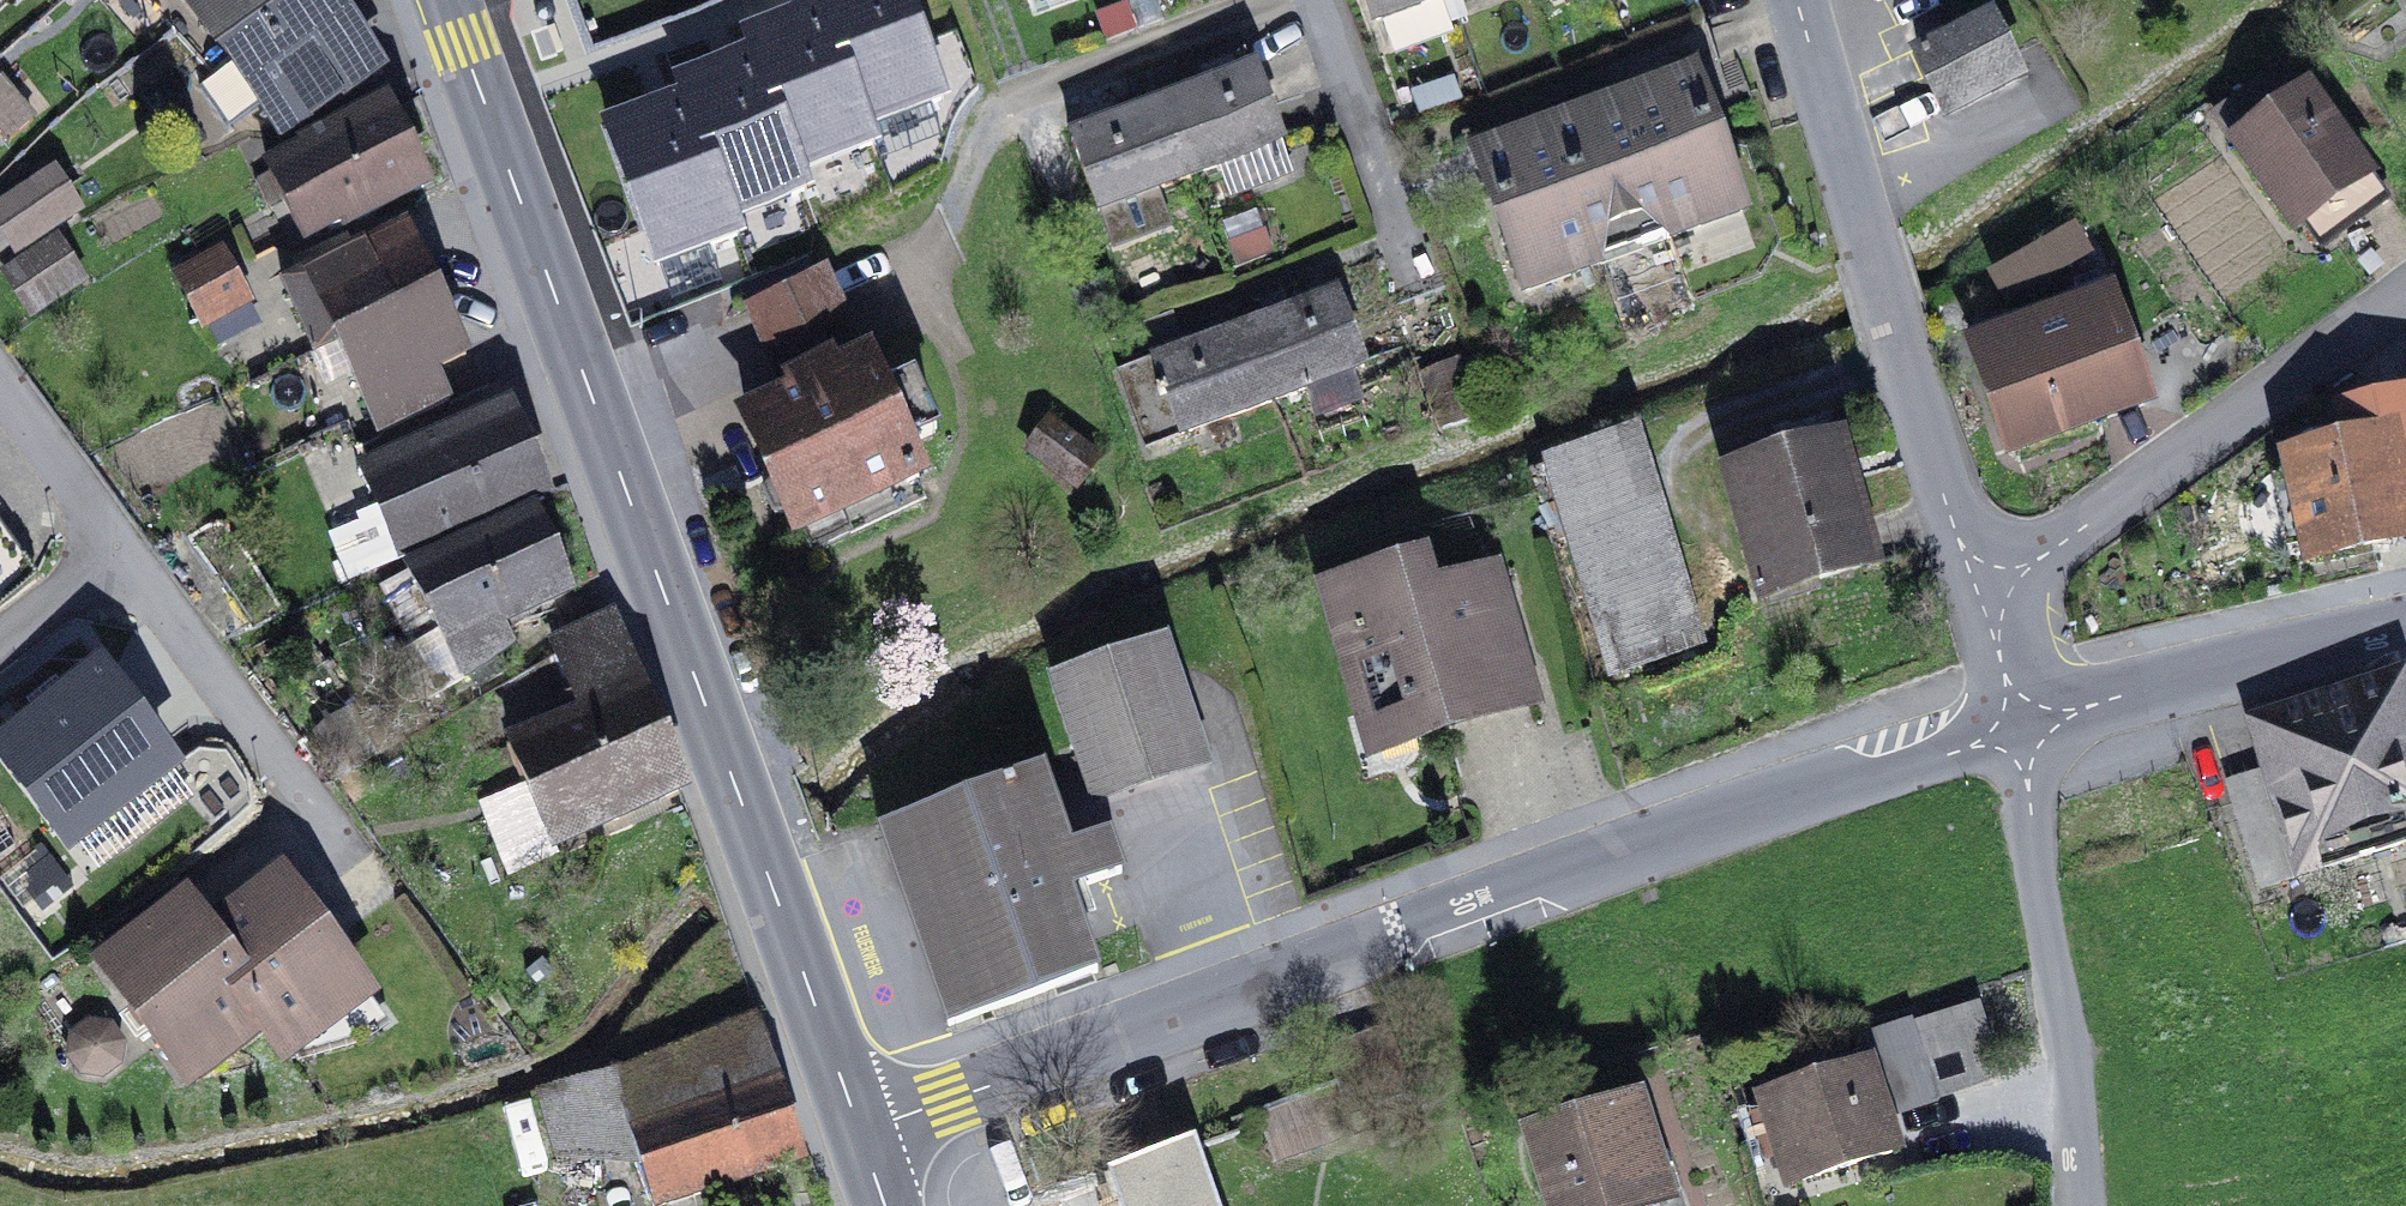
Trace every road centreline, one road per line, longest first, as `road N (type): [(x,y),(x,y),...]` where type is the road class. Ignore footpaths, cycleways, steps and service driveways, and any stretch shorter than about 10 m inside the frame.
road 1 (residential): [(2019,711),(858,1135)]
road 2 (secondary): [(453,18),(858,1135)]
road 3 (residential): [(1982,599),(1797,0)]
road 4 (residential): [(0,382),(358,866)]
road 5 (residential): [(1982,599),(2405,299)]
road 6 (residential): [(2080,1205),(2019,711)]
road 7 (residential): [(2405,626),(2019,711)]
road 8 (residential): [(1423,294),(1317,0)]

